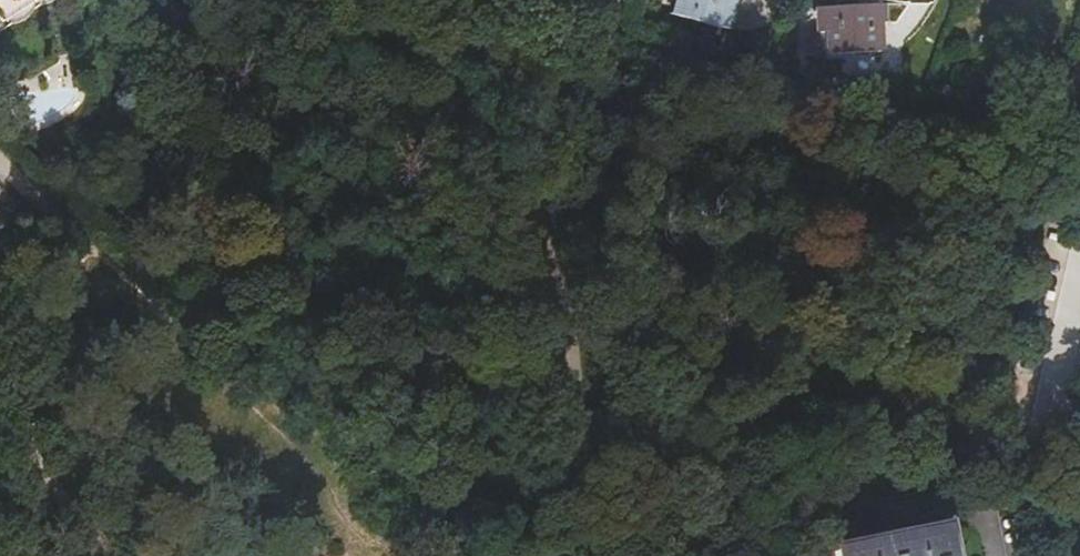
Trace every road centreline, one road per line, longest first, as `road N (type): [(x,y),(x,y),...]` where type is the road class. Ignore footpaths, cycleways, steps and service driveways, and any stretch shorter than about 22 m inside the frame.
road 1 (track): [(577,555),(572,410),(536,201),(534,113)]
road 2 (track): [(534,113),(601,28),(605,0)]

